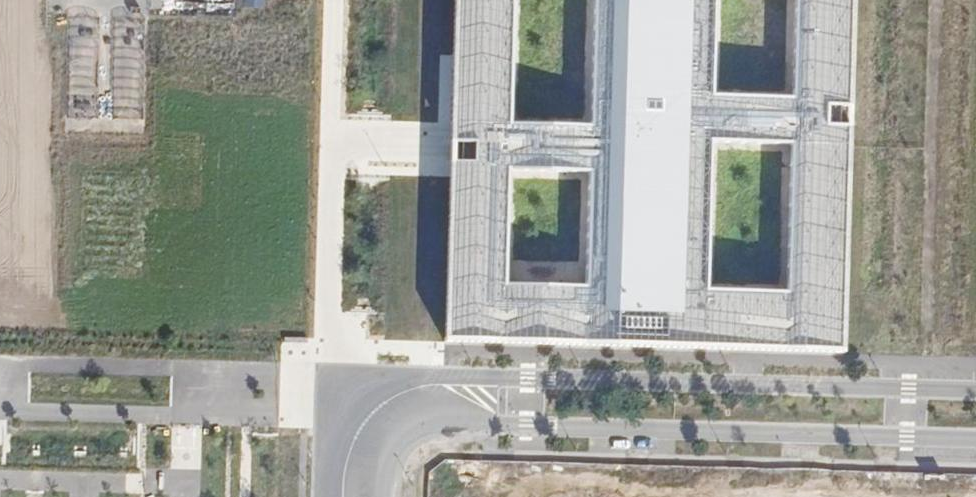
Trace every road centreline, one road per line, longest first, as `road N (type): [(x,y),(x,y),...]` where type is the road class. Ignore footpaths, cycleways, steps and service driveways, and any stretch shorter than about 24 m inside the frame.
road 1 (secondary): [(385,496),(394,459),(407,441),(459,424),(975,438)]
road 2 (secondary): [(975,392),(417,377),(380,384),(354,403)]
road 3 (residential): [(354,403),(328,348),(336,0)]
road 4 (residential): [(0,366),(188,371)]
road 5 (residential): [(0,409),(187,414)]
road 6 (residential): [(188,371),(307,373),(354,403)]
road 7 (residential): [(187,414),(306,417),(354,403)]

